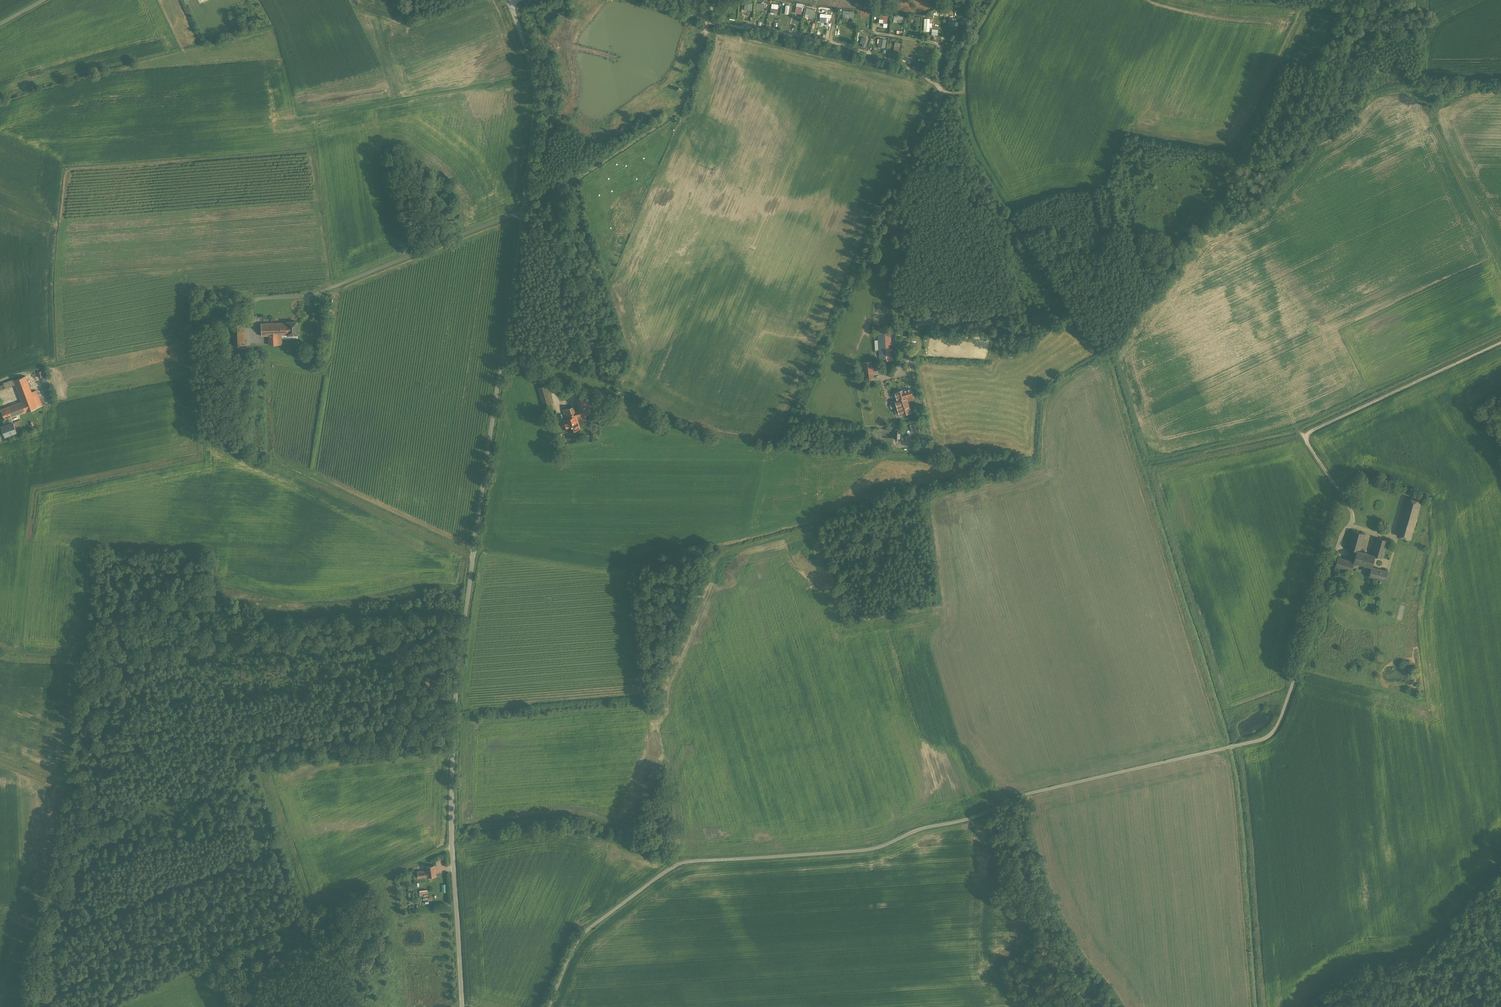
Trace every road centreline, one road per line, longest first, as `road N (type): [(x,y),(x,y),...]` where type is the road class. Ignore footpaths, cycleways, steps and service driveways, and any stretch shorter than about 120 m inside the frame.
road 1 (unclassified): [(548,1006),(588,926),(679,862),(873,845),(1031,790),(1266,738),(1278,723),(1353,515),(1305,435),(1500,342)]
road 2 (unclassified): [(464,1006),(452,833),(456,704),(537,98),(510,0)]
road 3 (track): [(523,214),(682,110),(709,20),(848,48),(927,76),(942,94),(901,194),(912,235),(895,283),(902,358),(882,382),(891,398)]
road 4 (track): [(108,1006),(453,845)]
road 5 (track): [(1434,122),(1500,263)]
road 6 (track): [(942,94),(963,90),(971,44),(997,0)]

